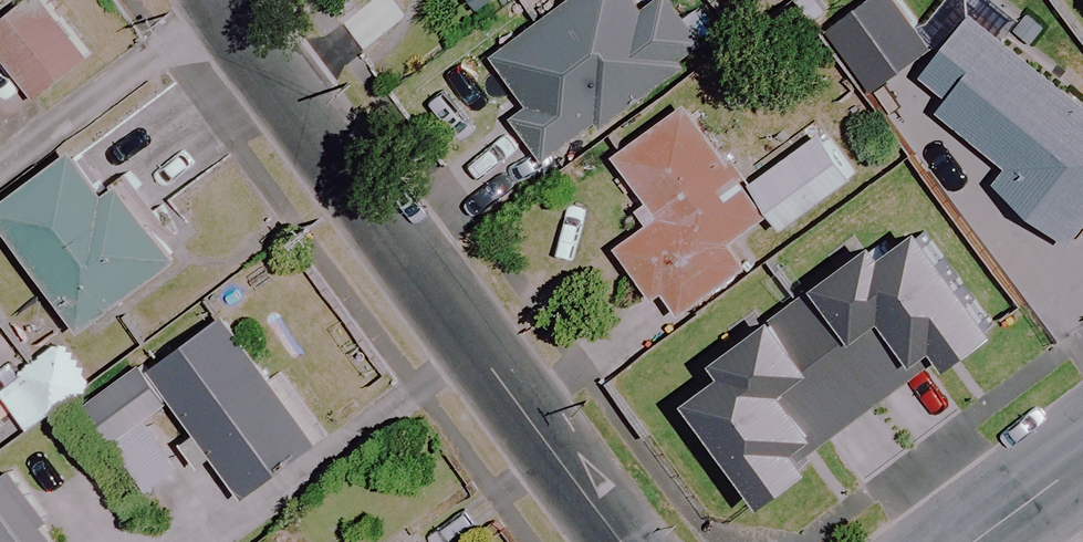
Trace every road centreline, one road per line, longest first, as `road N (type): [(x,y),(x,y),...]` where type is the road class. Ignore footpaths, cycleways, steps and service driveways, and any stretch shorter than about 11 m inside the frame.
road 1 (residential): [(222,0),(625,541)]
road 2 (residential): [(975,541),(1082,462)]

